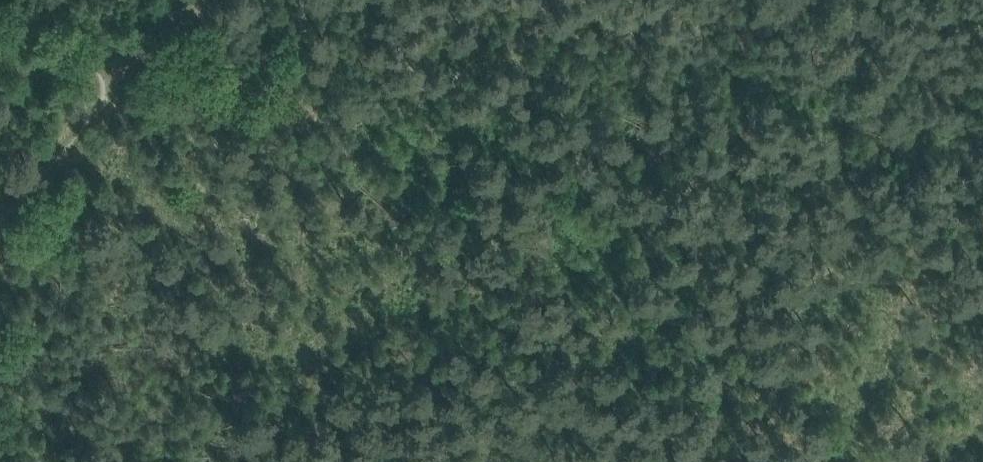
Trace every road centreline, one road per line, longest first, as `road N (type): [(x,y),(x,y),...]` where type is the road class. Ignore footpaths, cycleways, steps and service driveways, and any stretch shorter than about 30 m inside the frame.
road 1 (track): [(100,81),(0,205)]

